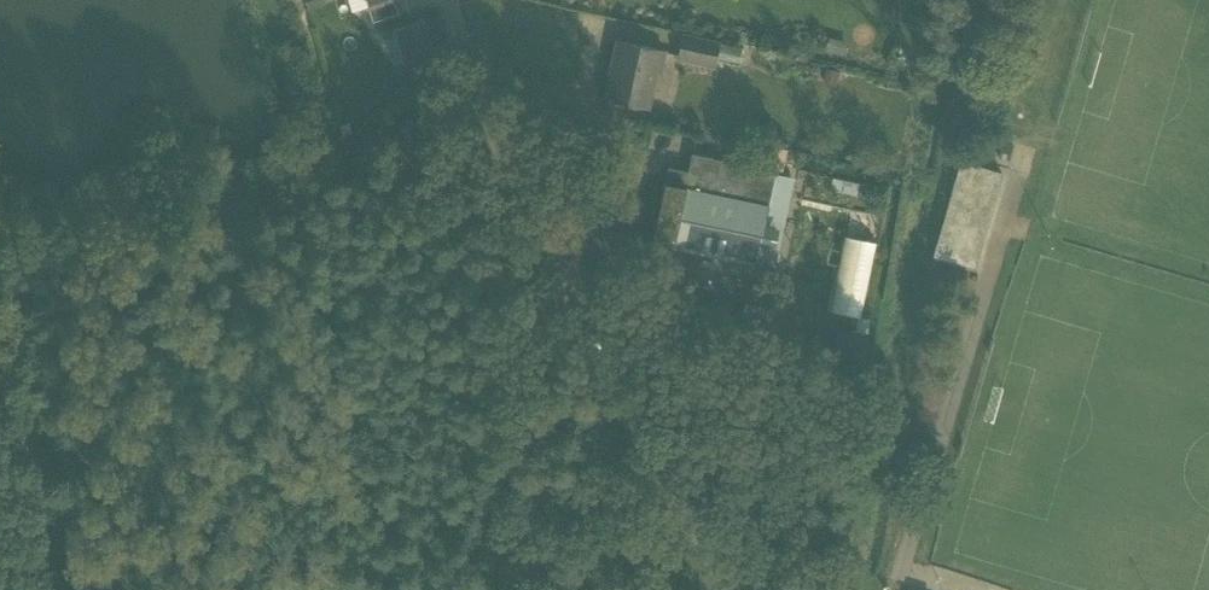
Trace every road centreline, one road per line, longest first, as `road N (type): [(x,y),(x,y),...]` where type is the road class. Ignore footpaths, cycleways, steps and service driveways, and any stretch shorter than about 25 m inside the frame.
road 1 (tertiary): [(717,589),(441,0)]

